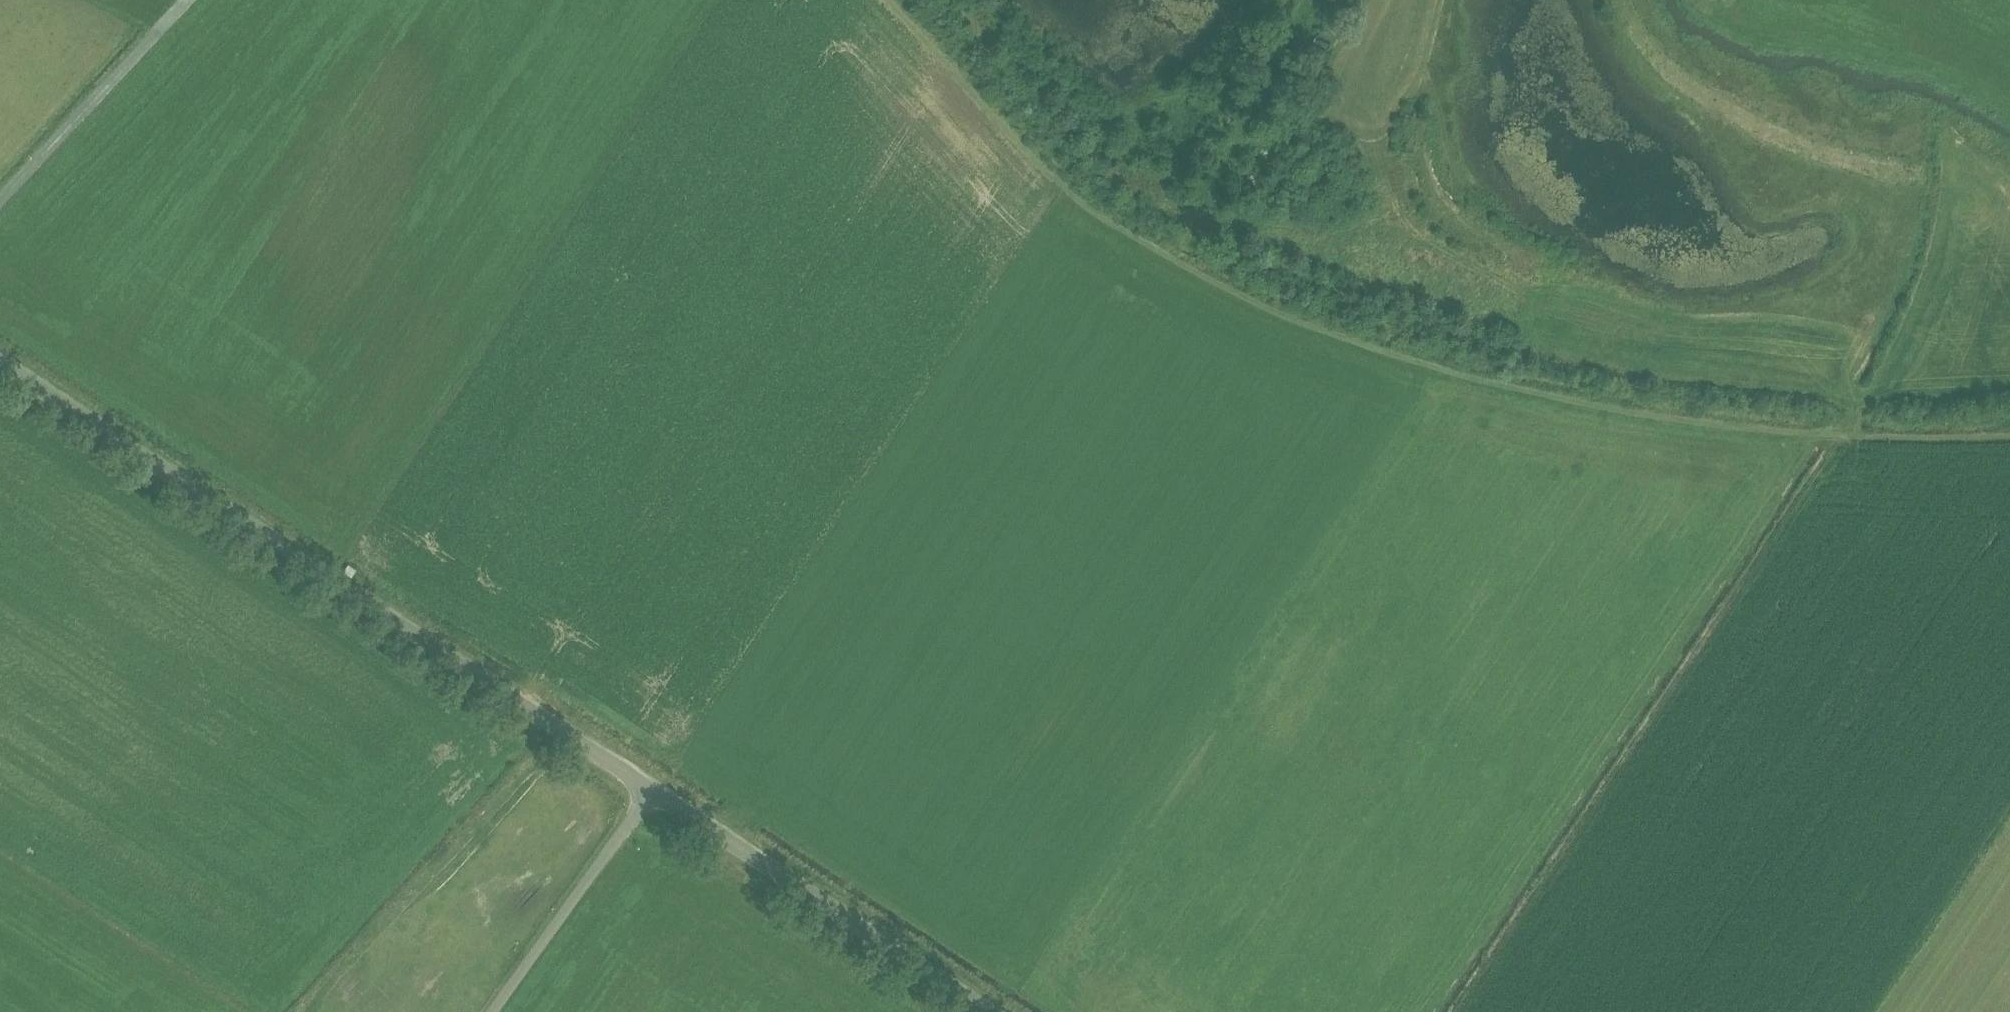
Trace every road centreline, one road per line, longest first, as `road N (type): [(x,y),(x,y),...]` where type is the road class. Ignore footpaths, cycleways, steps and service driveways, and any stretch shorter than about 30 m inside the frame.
road 1 (unclassified): [(988,1011),(0,358)]

